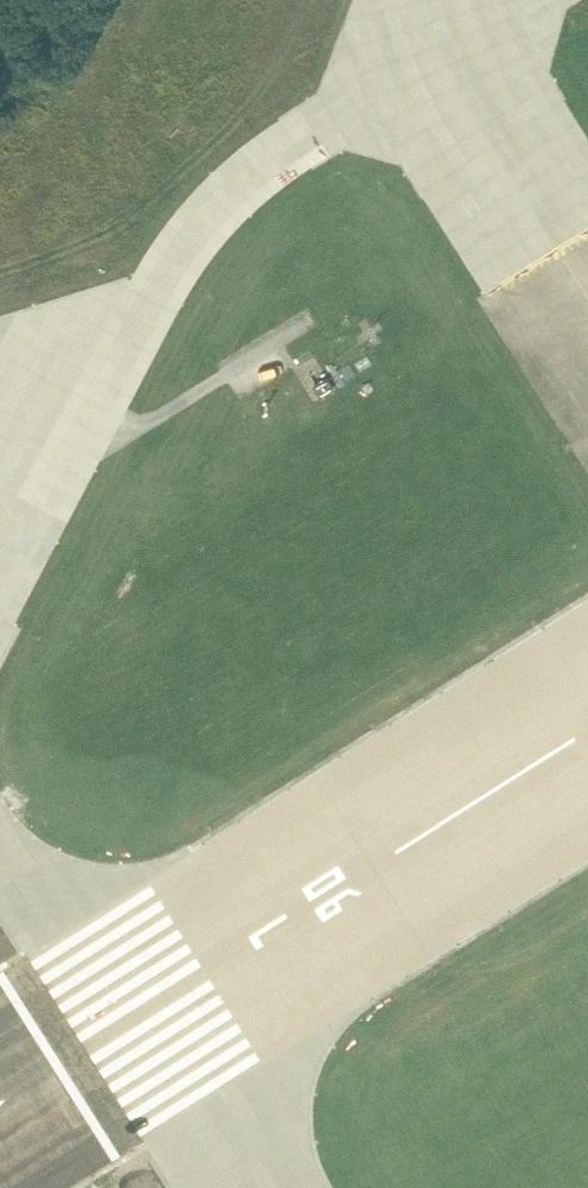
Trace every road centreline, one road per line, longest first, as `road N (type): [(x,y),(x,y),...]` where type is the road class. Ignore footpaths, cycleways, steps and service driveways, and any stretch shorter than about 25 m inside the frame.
road 1 (track): [(83,439),(136,429),(302,325)]

